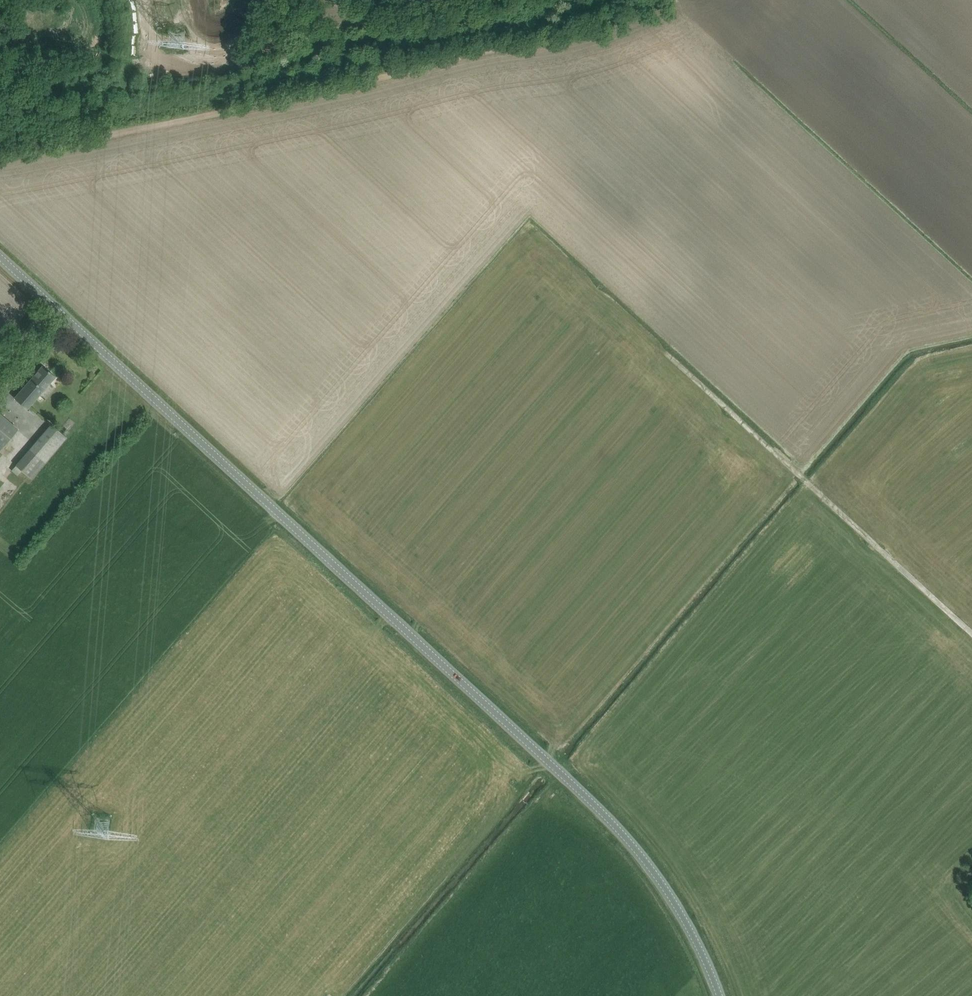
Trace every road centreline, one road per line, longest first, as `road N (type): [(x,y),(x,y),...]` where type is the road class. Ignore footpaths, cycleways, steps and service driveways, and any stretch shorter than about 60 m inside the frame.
road 1 (tertiary): [(722,995),(685,912),(637,848),(0,255)]
road 2 (track): [(0,157),(579,35),(658,0)]
road 3 (track): [(674,359),(971,632)]
road 4 (track): [(310,981),(362,964),(545,760)]
road 5 (track): [(130,821),(327,995)]

